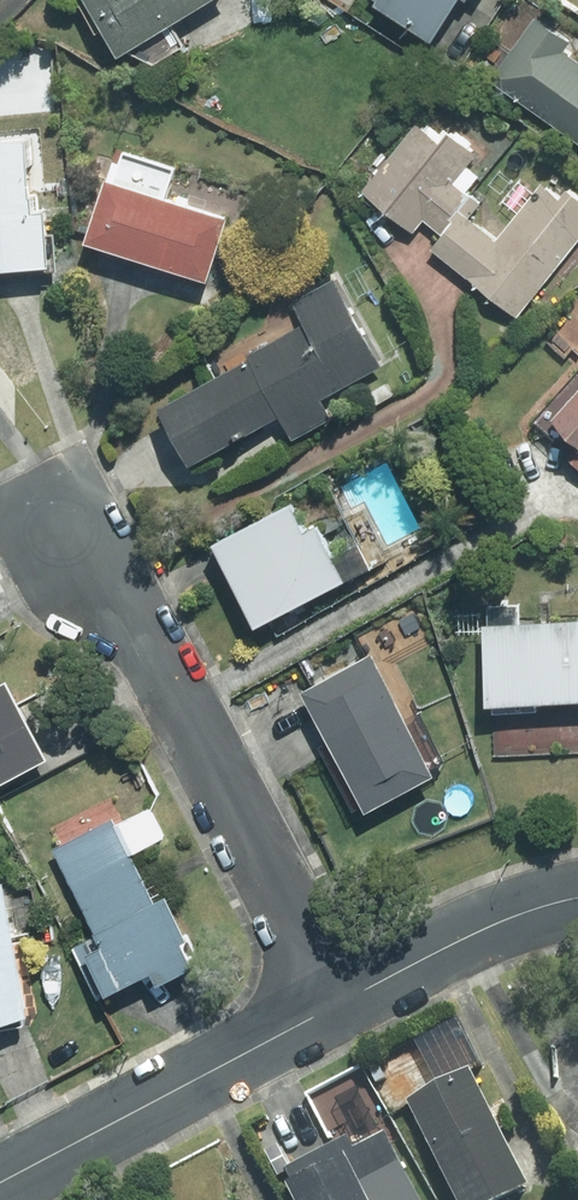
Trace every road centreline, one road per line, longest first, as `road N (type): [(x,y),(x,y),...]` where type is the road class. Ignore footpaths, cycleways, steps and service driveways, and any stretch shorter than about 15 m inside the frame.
road 1 (residential): [(68,539),(167,674),(339,1002)]
road 2 (residential): [(0,1182),(339,1002)]
road 3 (residential): [(339,1002),(499,923),(577,899)]

